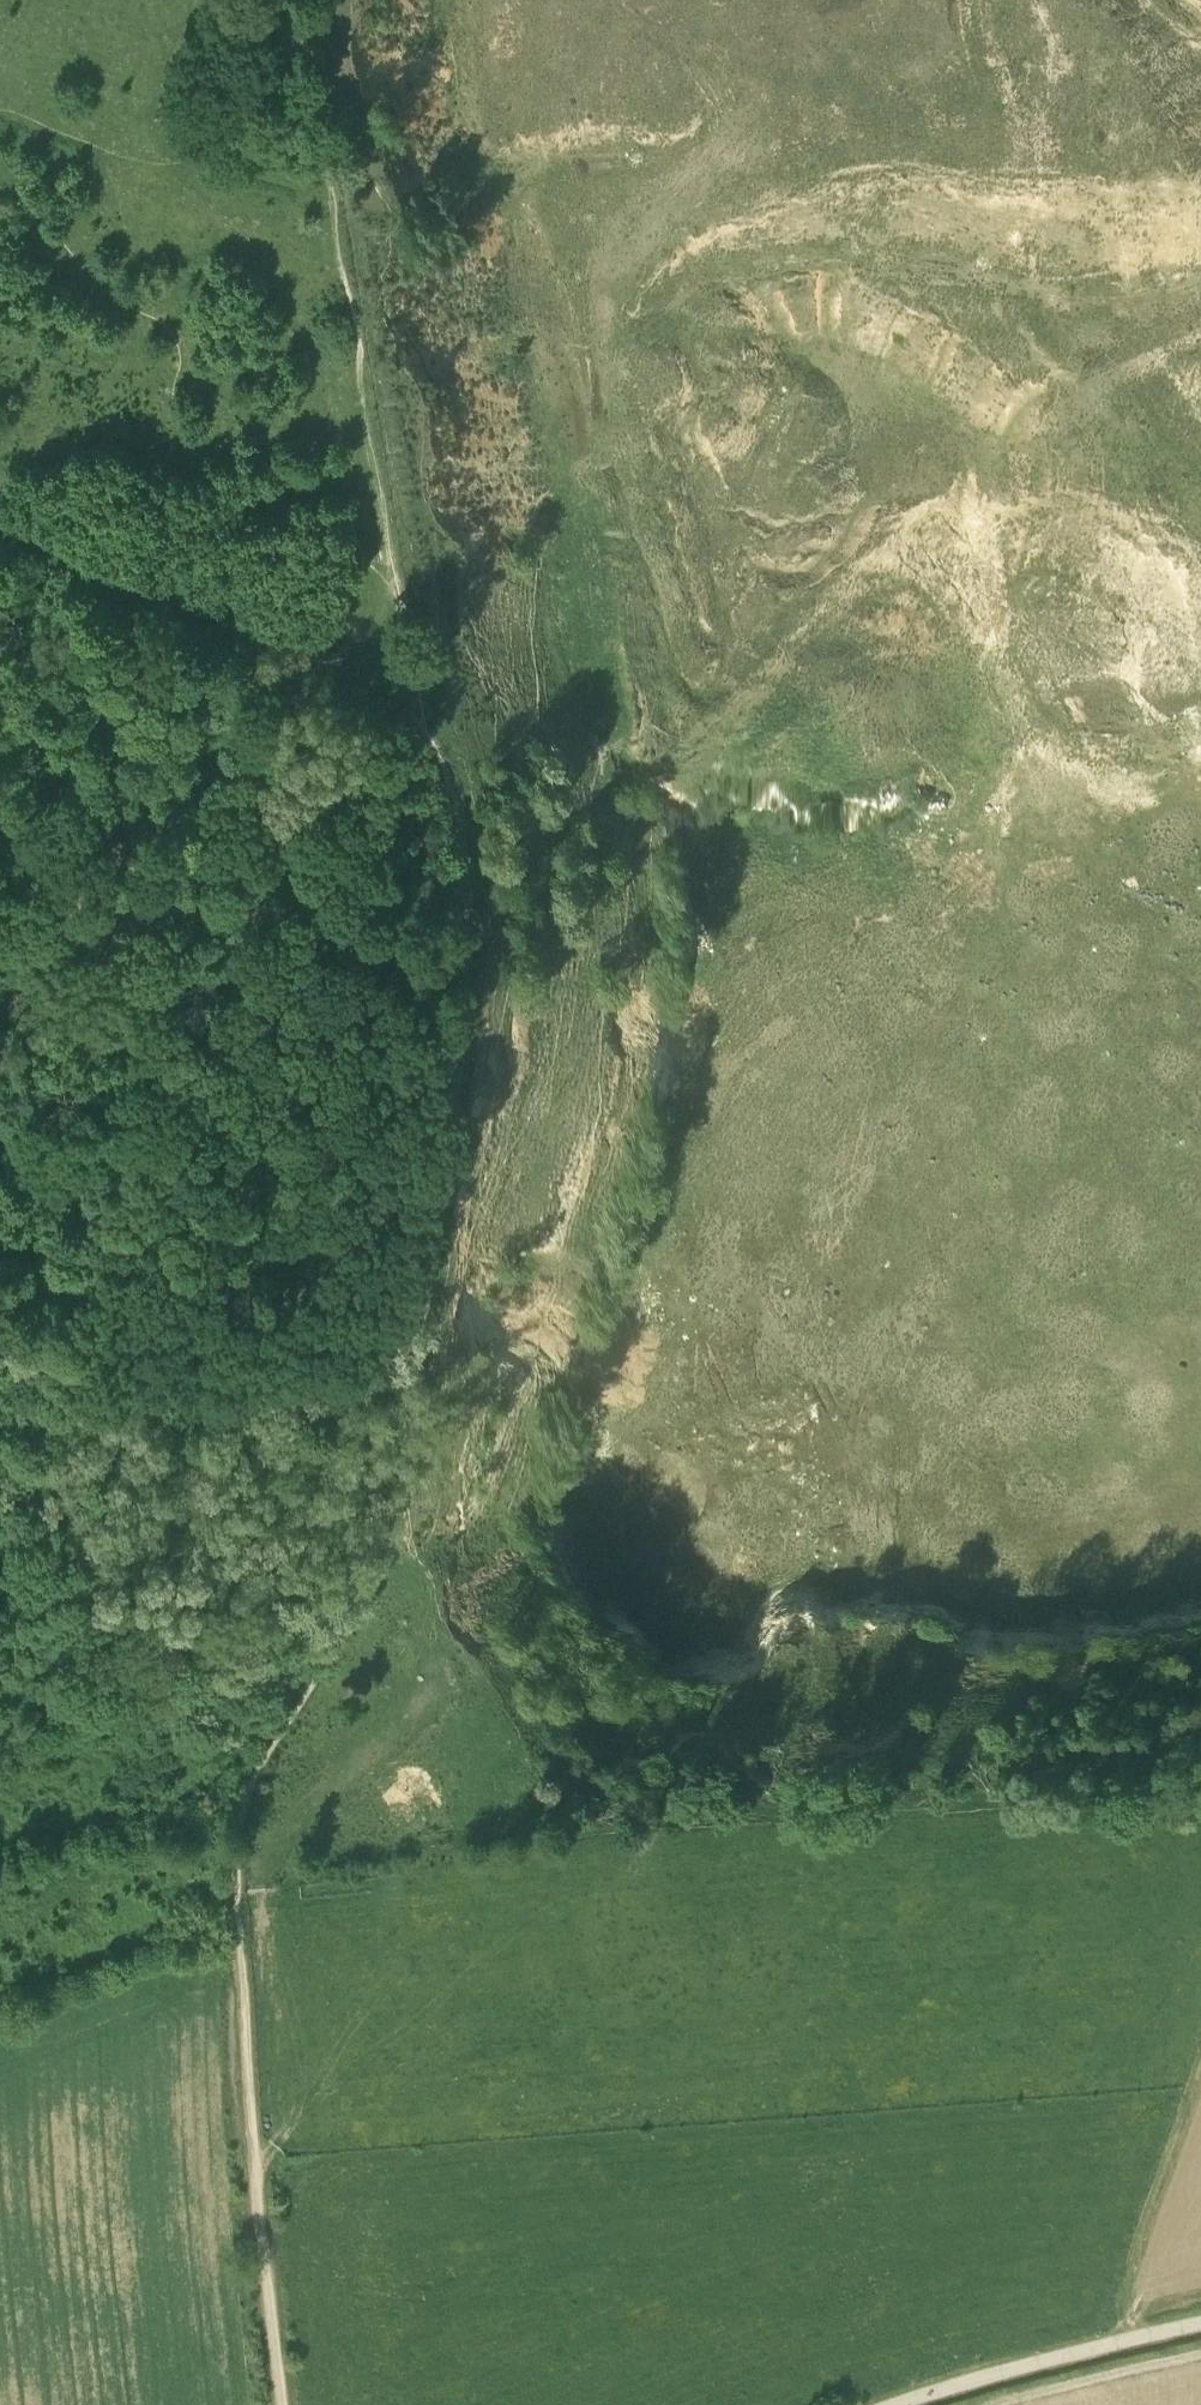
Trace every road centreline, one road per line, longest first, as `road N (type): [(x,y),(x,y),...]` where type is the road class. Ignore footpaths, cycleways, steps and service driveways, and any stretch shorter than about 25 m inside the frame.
road 1 (track): [(313,1683),(257,1772),(240,1823),(235,1895),(259,2213),(284,2404)]
road 2 (unclassified): [(893,2404),(1200,2322)]

